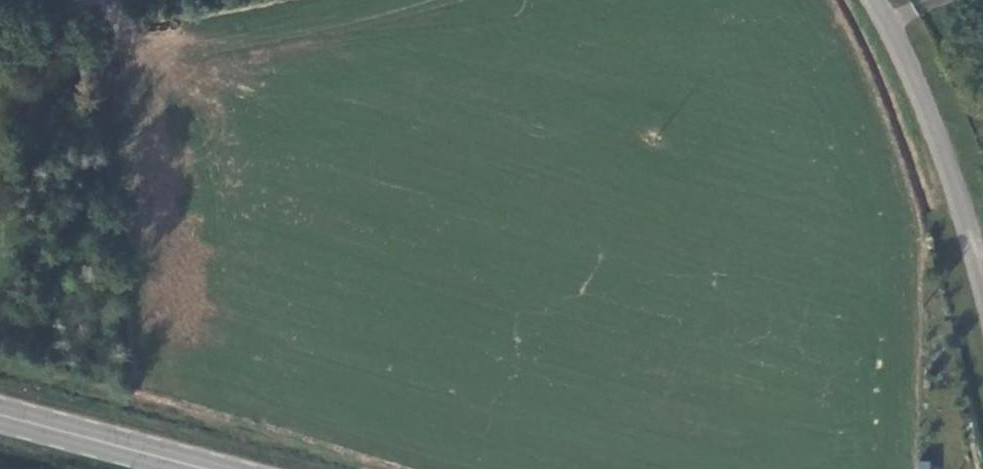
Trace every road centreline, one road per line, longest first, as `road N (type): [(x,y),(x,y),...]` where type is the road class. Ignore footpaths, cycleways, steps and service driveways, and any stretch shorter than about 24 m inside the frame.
road 1 (unclassified): [(872,0),(941,145),(982,286)]
road 2 (secondary): [(0,415),(203,468)]

